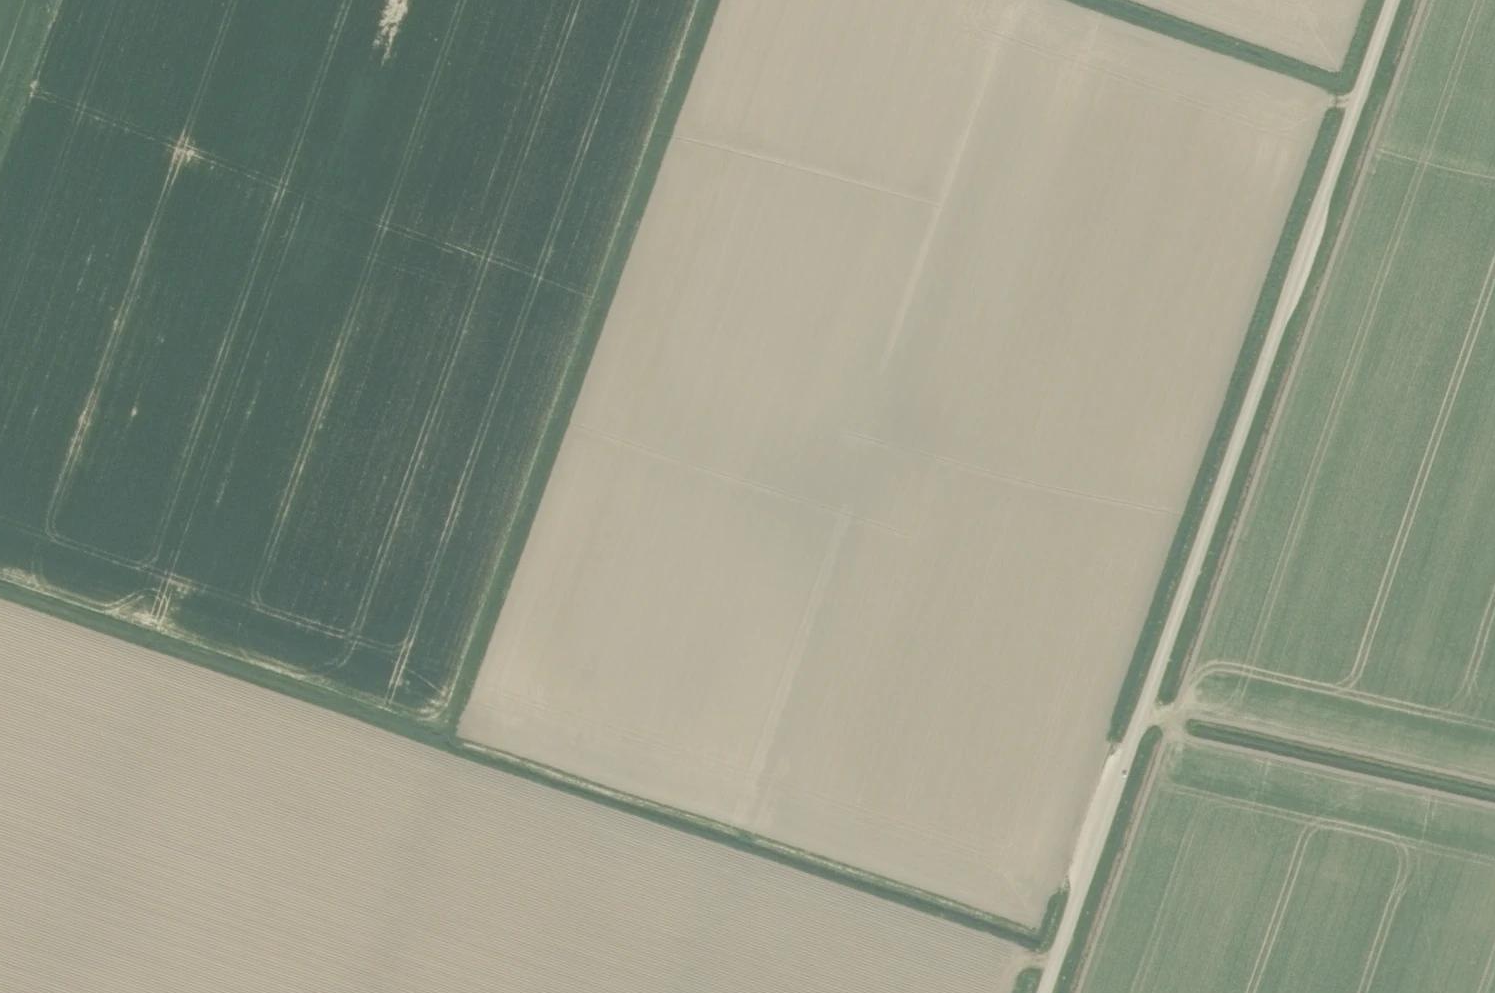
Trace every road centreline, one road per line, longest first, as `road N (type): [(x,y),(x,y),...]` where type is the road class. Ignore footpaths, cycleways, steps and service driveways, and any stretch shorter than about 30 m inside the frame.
road 1 (unclassified): [(1043,992),(1392,0)]

